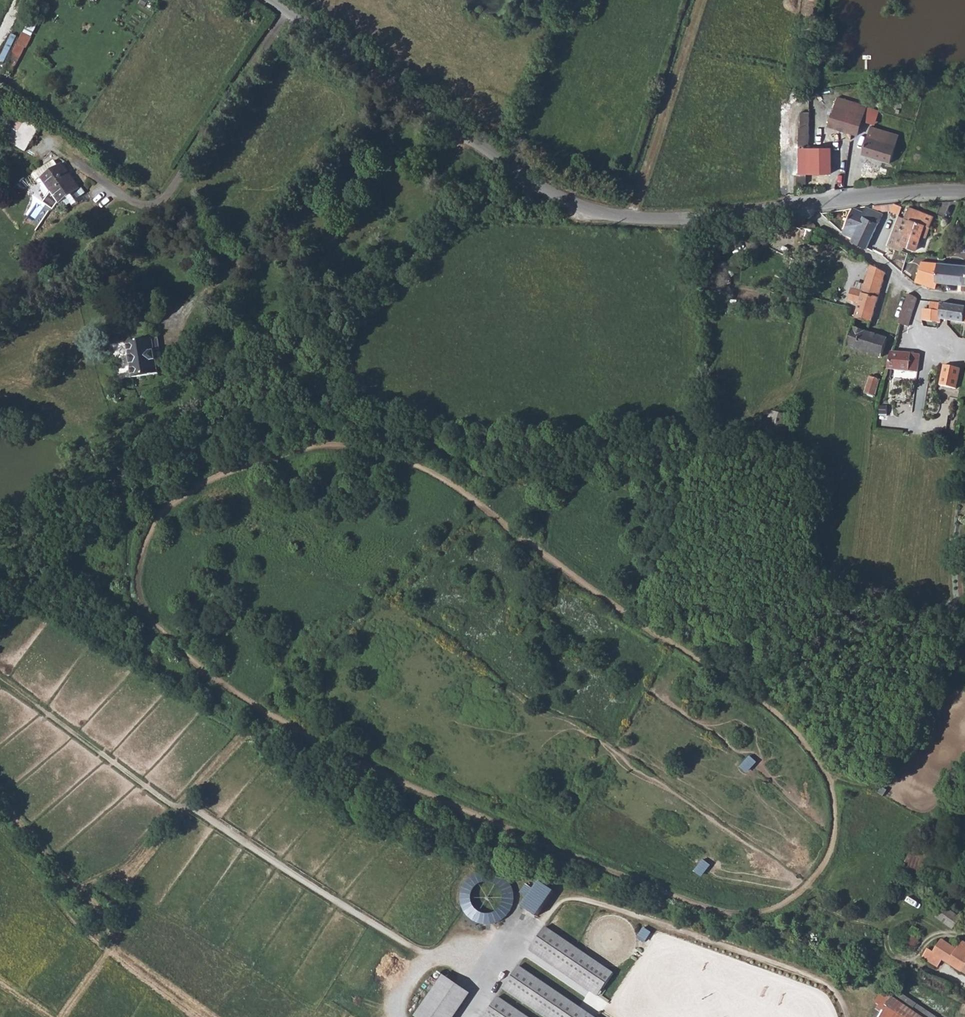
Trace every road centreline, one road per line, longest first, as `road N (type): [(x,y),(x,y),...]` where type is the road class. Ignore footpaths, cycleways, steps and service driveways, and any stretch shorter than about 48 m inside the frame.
road 1 (track): [(563,570),(440,478),(386,453),(322,442),(254,460),(189,492),(159,521),(138,559),(141,606),(176,645),(223,685),(329,750),(558,851),(736,914),(778,904),(818,876),(832,835),(828,787),(806,740),(763,703),(624,616)]
road 2 (track): [(588,208),(574,216),(474,220),(443,239),(322,335),(225,393),(97,496),(0,589)]
road 3 (tertiary): [(804,204),(630,218),(588,208),(519,174),(272,0)]
road 4 (residential): [(804,204),(918,290),(964,297)]
road 5 (tertiary): [(964,193),(889,192),(804,204)]

